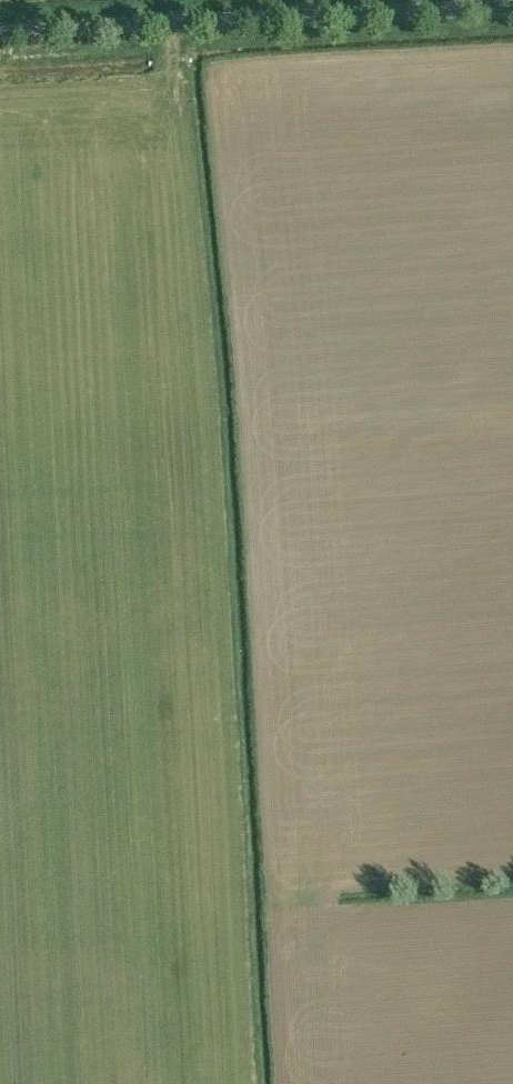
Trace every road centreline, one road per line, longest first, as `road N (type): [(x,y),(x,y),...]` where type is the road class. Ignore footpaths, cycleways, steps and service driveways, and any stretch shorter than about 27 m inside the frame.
road 1 (unclassified): [(0,31),(512,5)]

